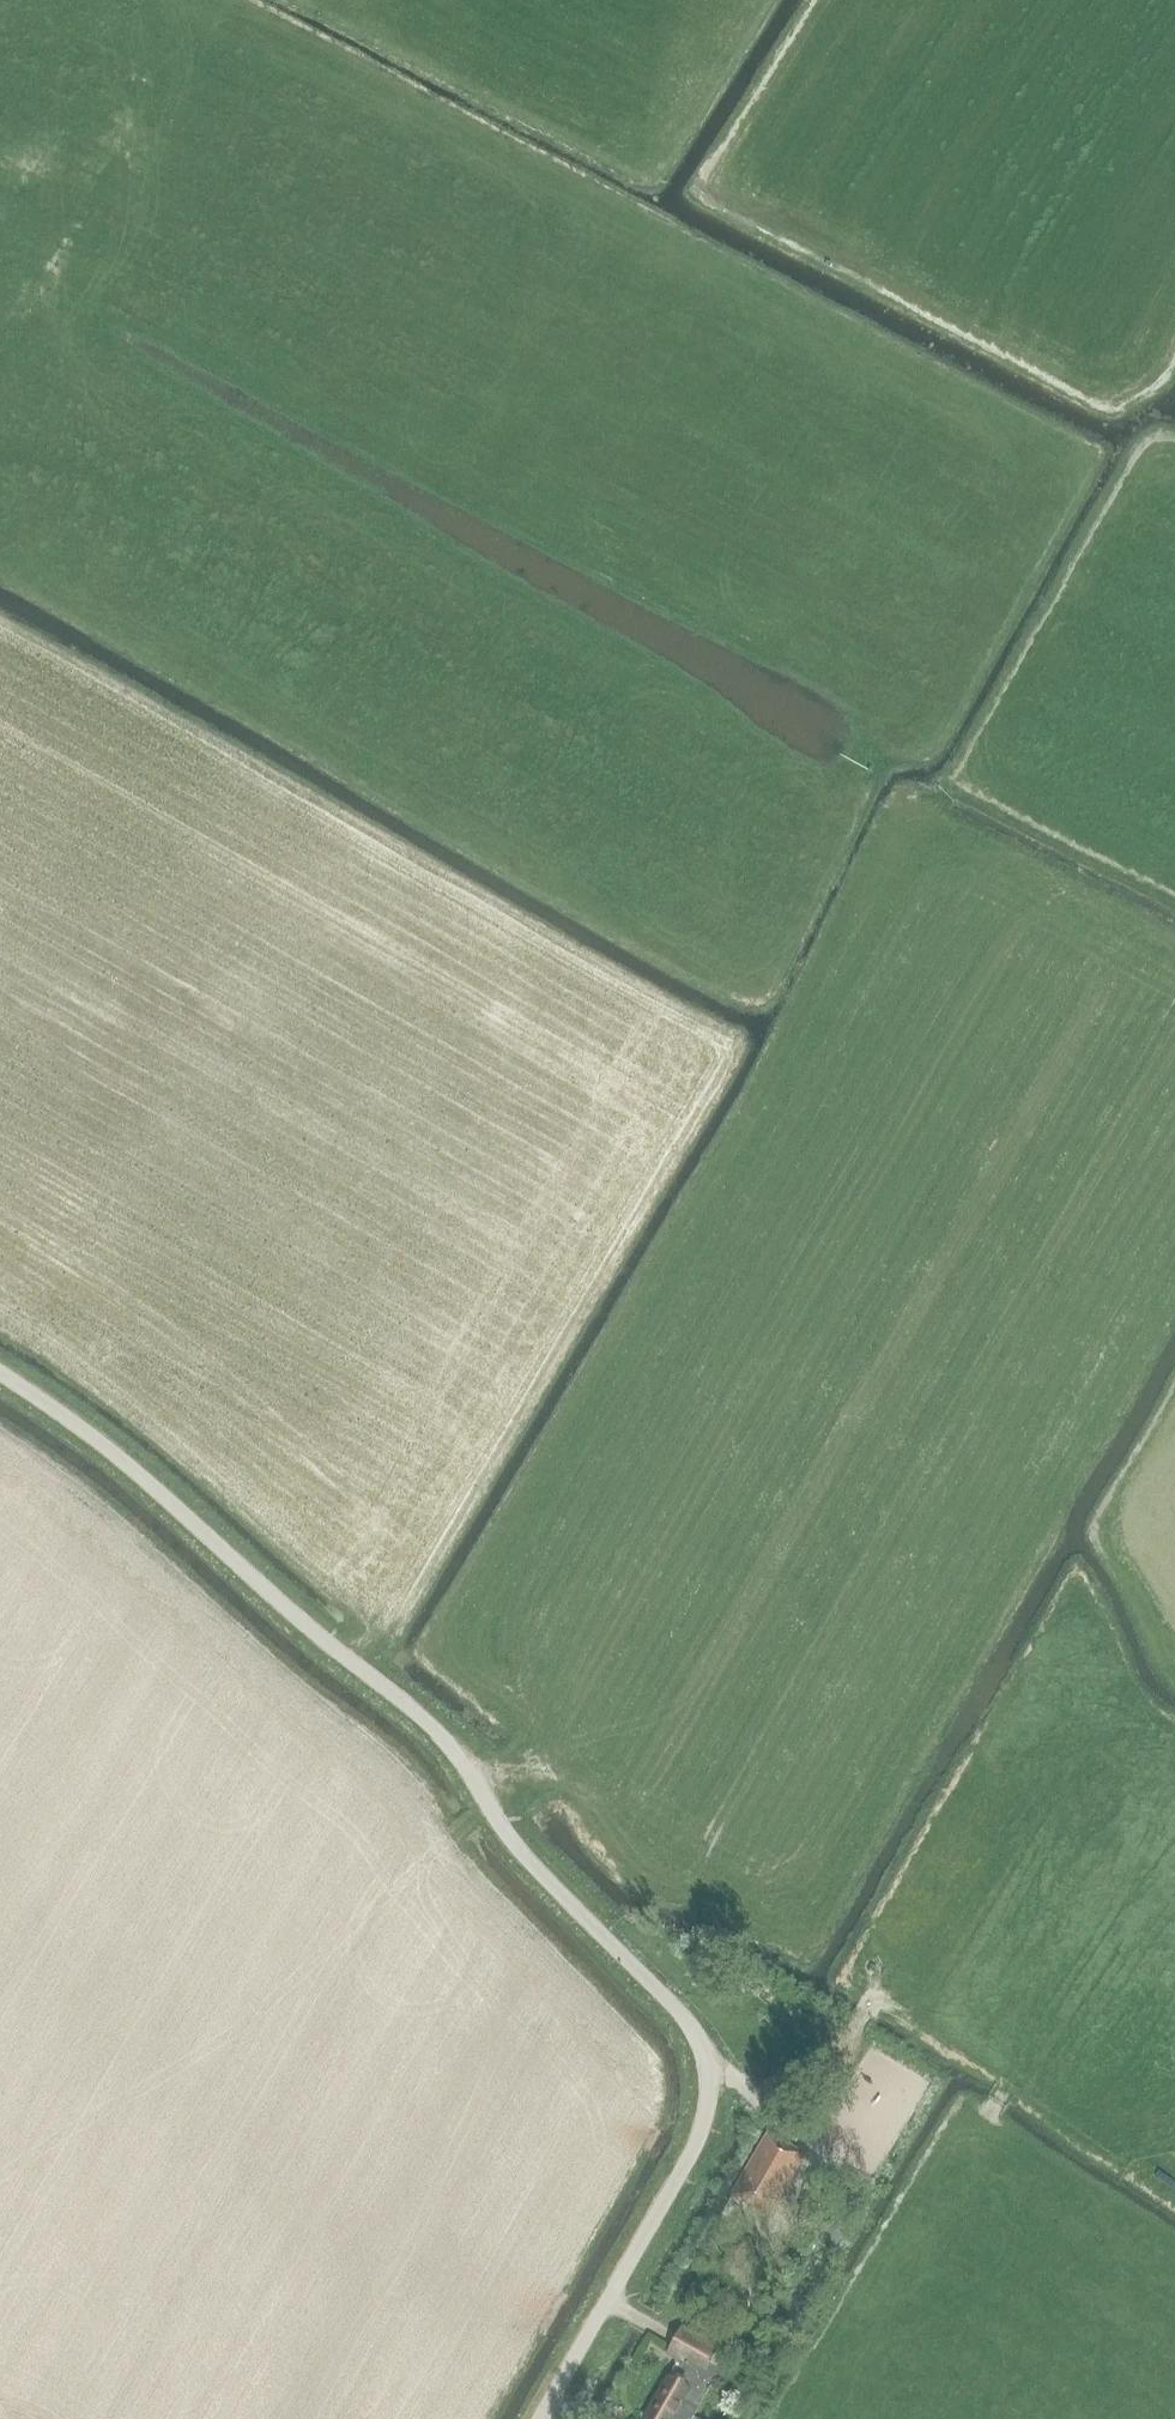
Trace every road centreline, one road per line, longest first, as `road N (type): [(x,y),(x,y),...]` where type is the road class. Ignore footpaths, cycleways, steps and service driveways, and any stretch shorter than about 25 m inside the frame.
road 1 (unclassified): [(538,2418),(704,2122),(708,2070),(689,2025),(526,1856),(428,1727),(151,1484),(0,1373)]

